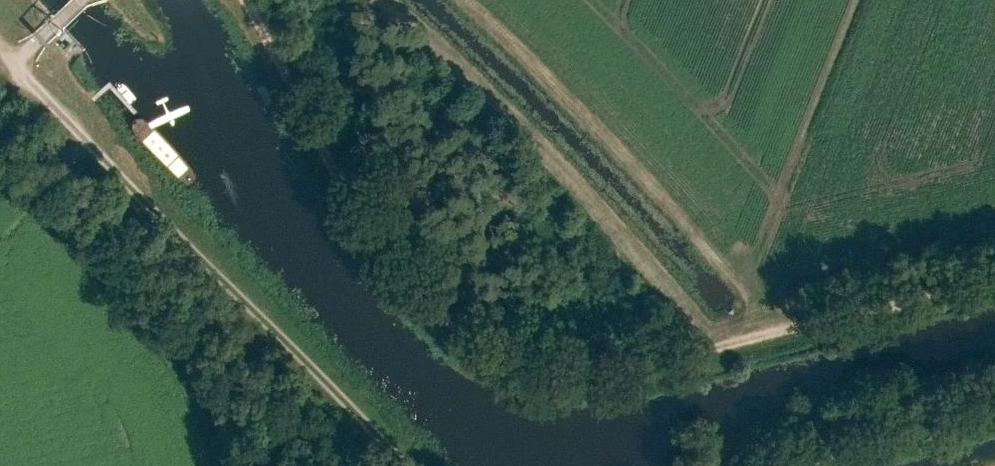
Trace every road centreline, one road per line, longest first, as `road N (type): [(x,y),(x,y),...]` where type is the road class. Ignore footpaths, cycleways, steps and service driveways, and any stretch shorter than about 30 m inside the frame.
road 1 (track): [(246,0),(355,214),(388,265),(454,326),(522,359),(600,372),(674,361),(744,338)]
road 2 (track): [(405,465),(17,67)]
road 3 (track): [(744,338),(994,283)]
road 4 (track): [(830,459),(994,415)]

